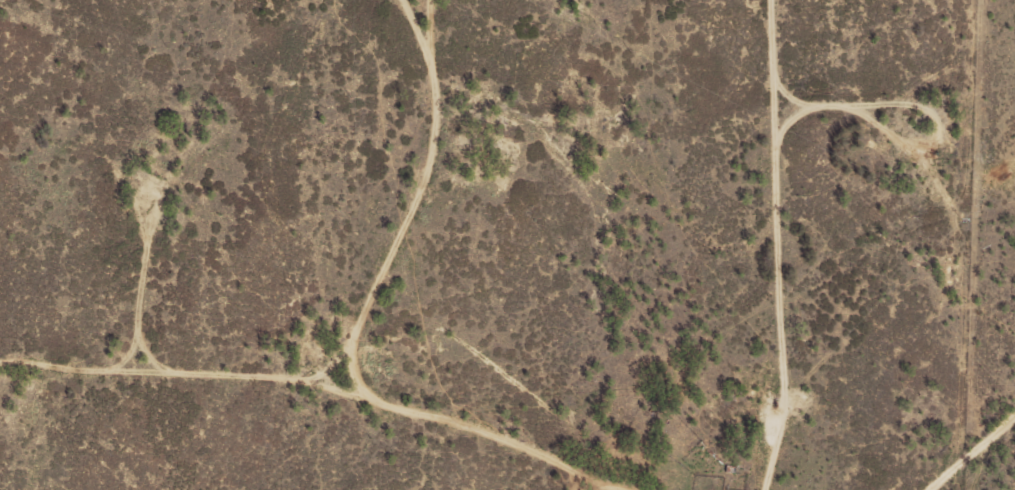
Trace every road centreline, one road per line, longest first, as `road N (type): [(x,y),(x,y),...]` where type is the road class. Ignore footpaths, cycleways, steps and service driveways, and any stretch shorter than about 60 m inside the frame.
road 1 (track): [(633,489),(493,429),(1,403)]
road 2 (track): [(382,489),(377,424),(468,135),(459,0)]
road 3 (track): [(821,0),(821,434),(803,489)]

